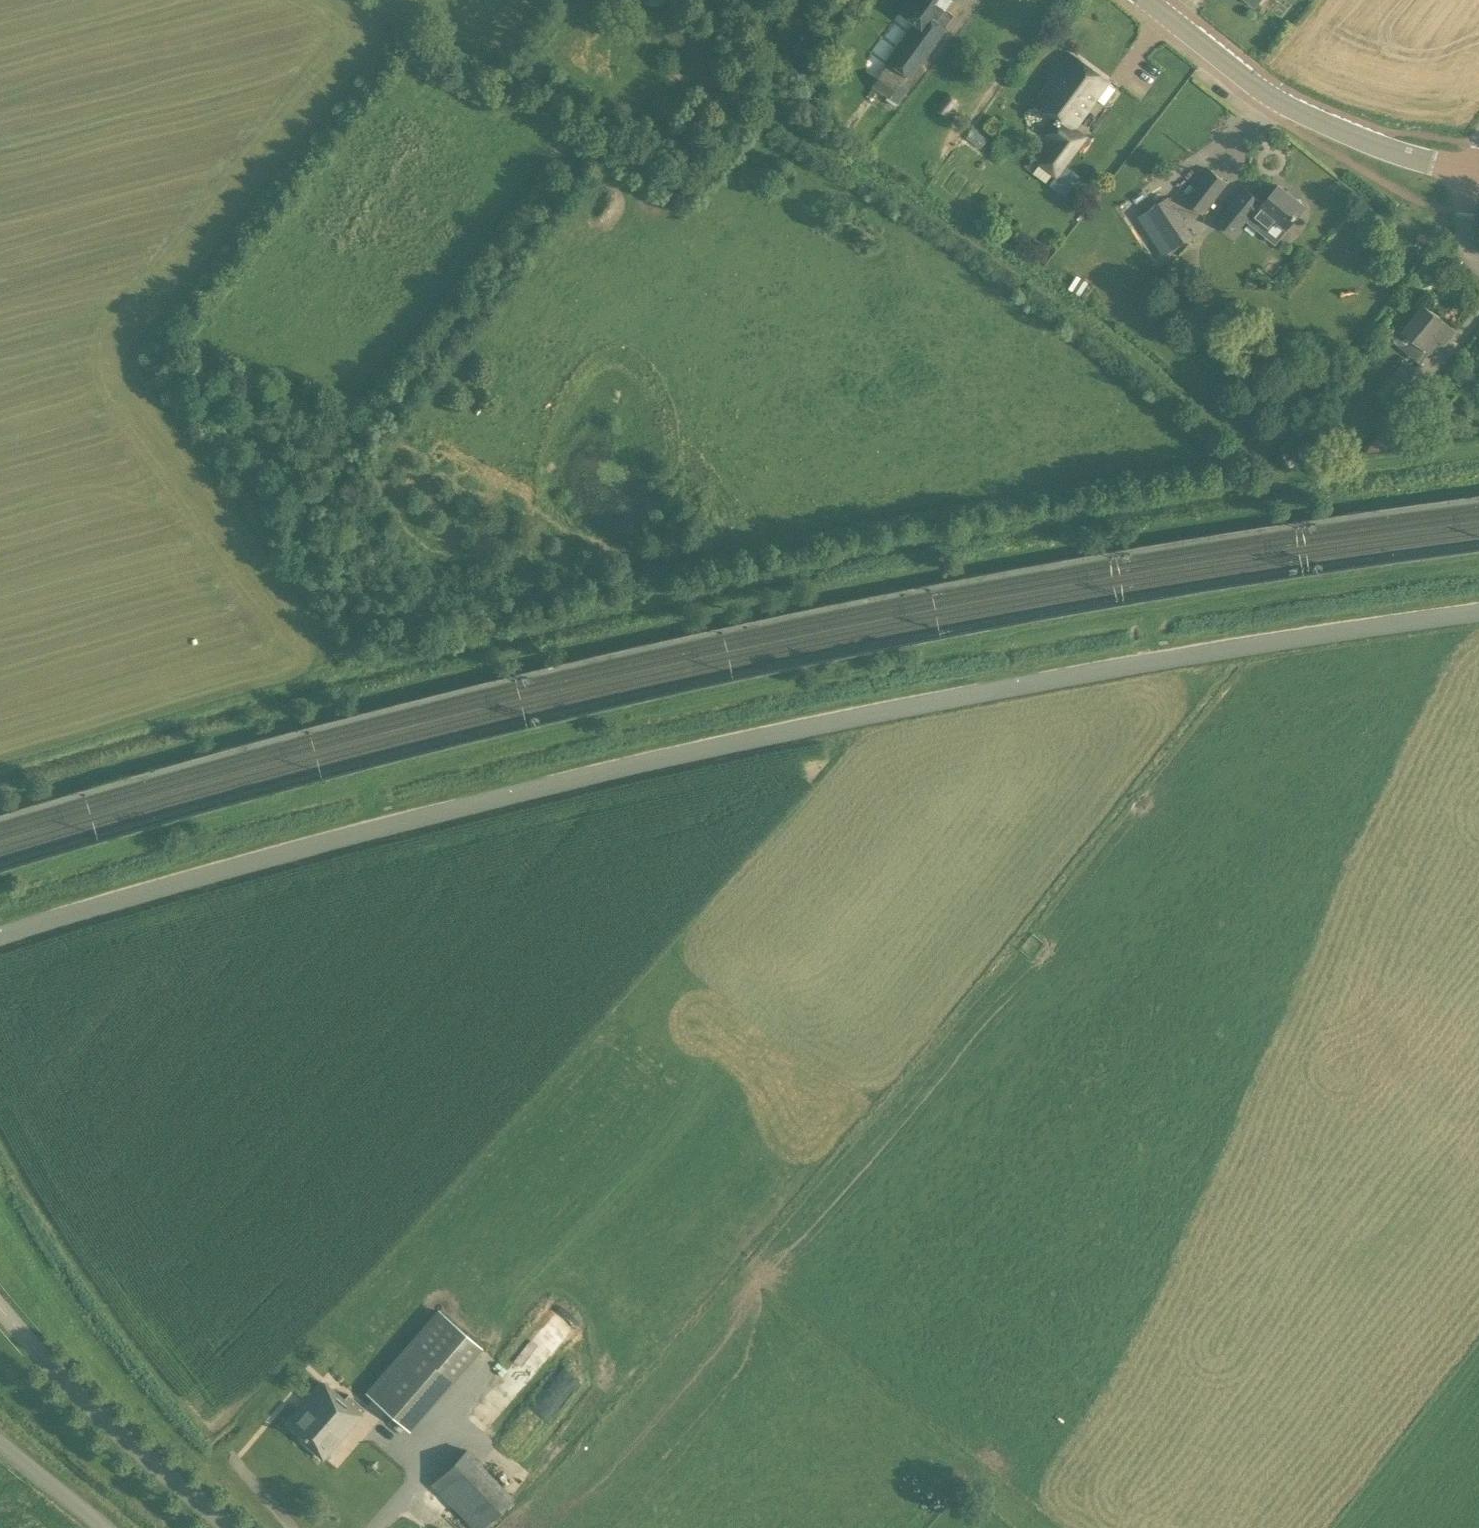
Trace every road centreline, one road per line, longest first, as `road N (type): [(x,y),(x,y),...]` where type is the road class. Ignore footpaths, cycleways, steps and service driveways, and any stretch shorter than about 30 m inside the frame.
road 1 (unclassified): [(0,936),(388,825),(1005,685),(1478,611)]
road 2 (tertiary): [(1478,175),(1412,158),(1296,111),(1147,0)]
road 3 (unclassified): [(231,1527),(93,1411),(0,1310)]
road 4 (unclassified): [(95,1527),(0,1440)]

